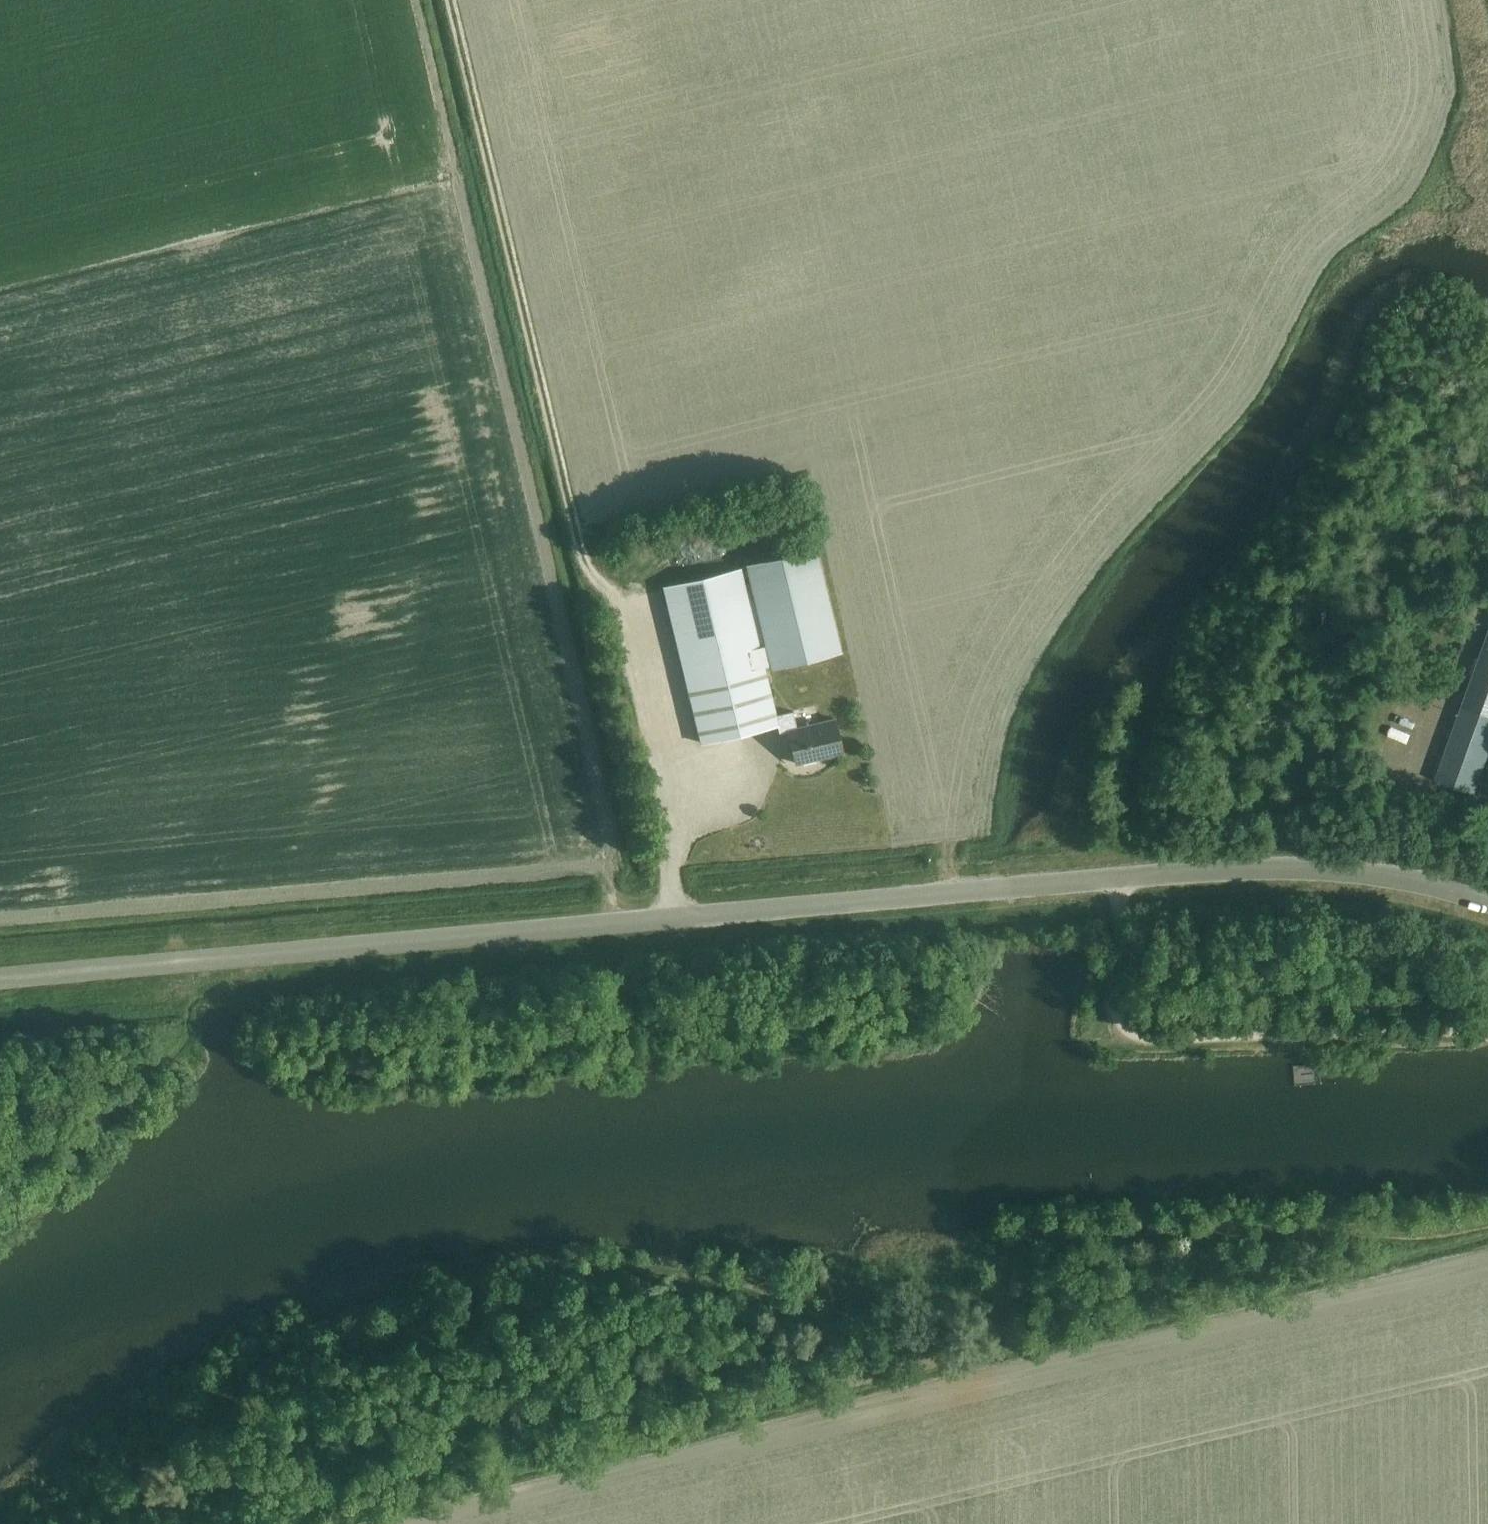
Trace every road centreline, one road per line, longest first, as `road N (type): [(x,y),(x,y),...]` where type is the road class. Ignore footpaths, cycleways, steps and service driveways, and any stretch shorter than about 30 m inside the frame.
road 1 (track): [(13,1523),(198,1373),(270,1329),(421,1294),(530,1278),(635,1283),(778,1313),(814,1356),(1008,1328),(1028,1232),(1487,1222)]
road 2 (tertiary): [(0,977),(1224,868),(1346,869),(1487,903)]
road 3 (track): [(1118,909),(1108,996),(1118,1030),(1133,1037),(1487,1030)]

